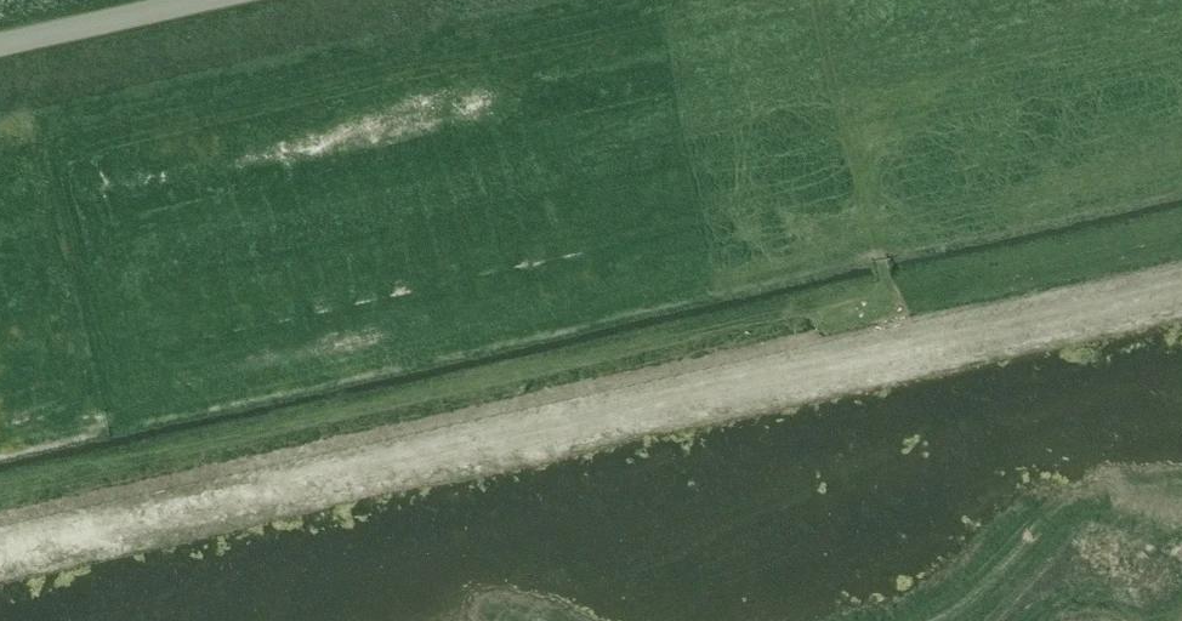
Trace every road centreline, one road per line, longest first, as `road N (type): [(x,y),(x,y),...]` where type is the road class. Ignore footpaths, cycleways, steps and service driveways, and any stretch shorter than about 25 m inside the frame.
road 1 (track): [(885,285),(816,0)]
road 2 (tertiary): [(0,42),(192,0)]

